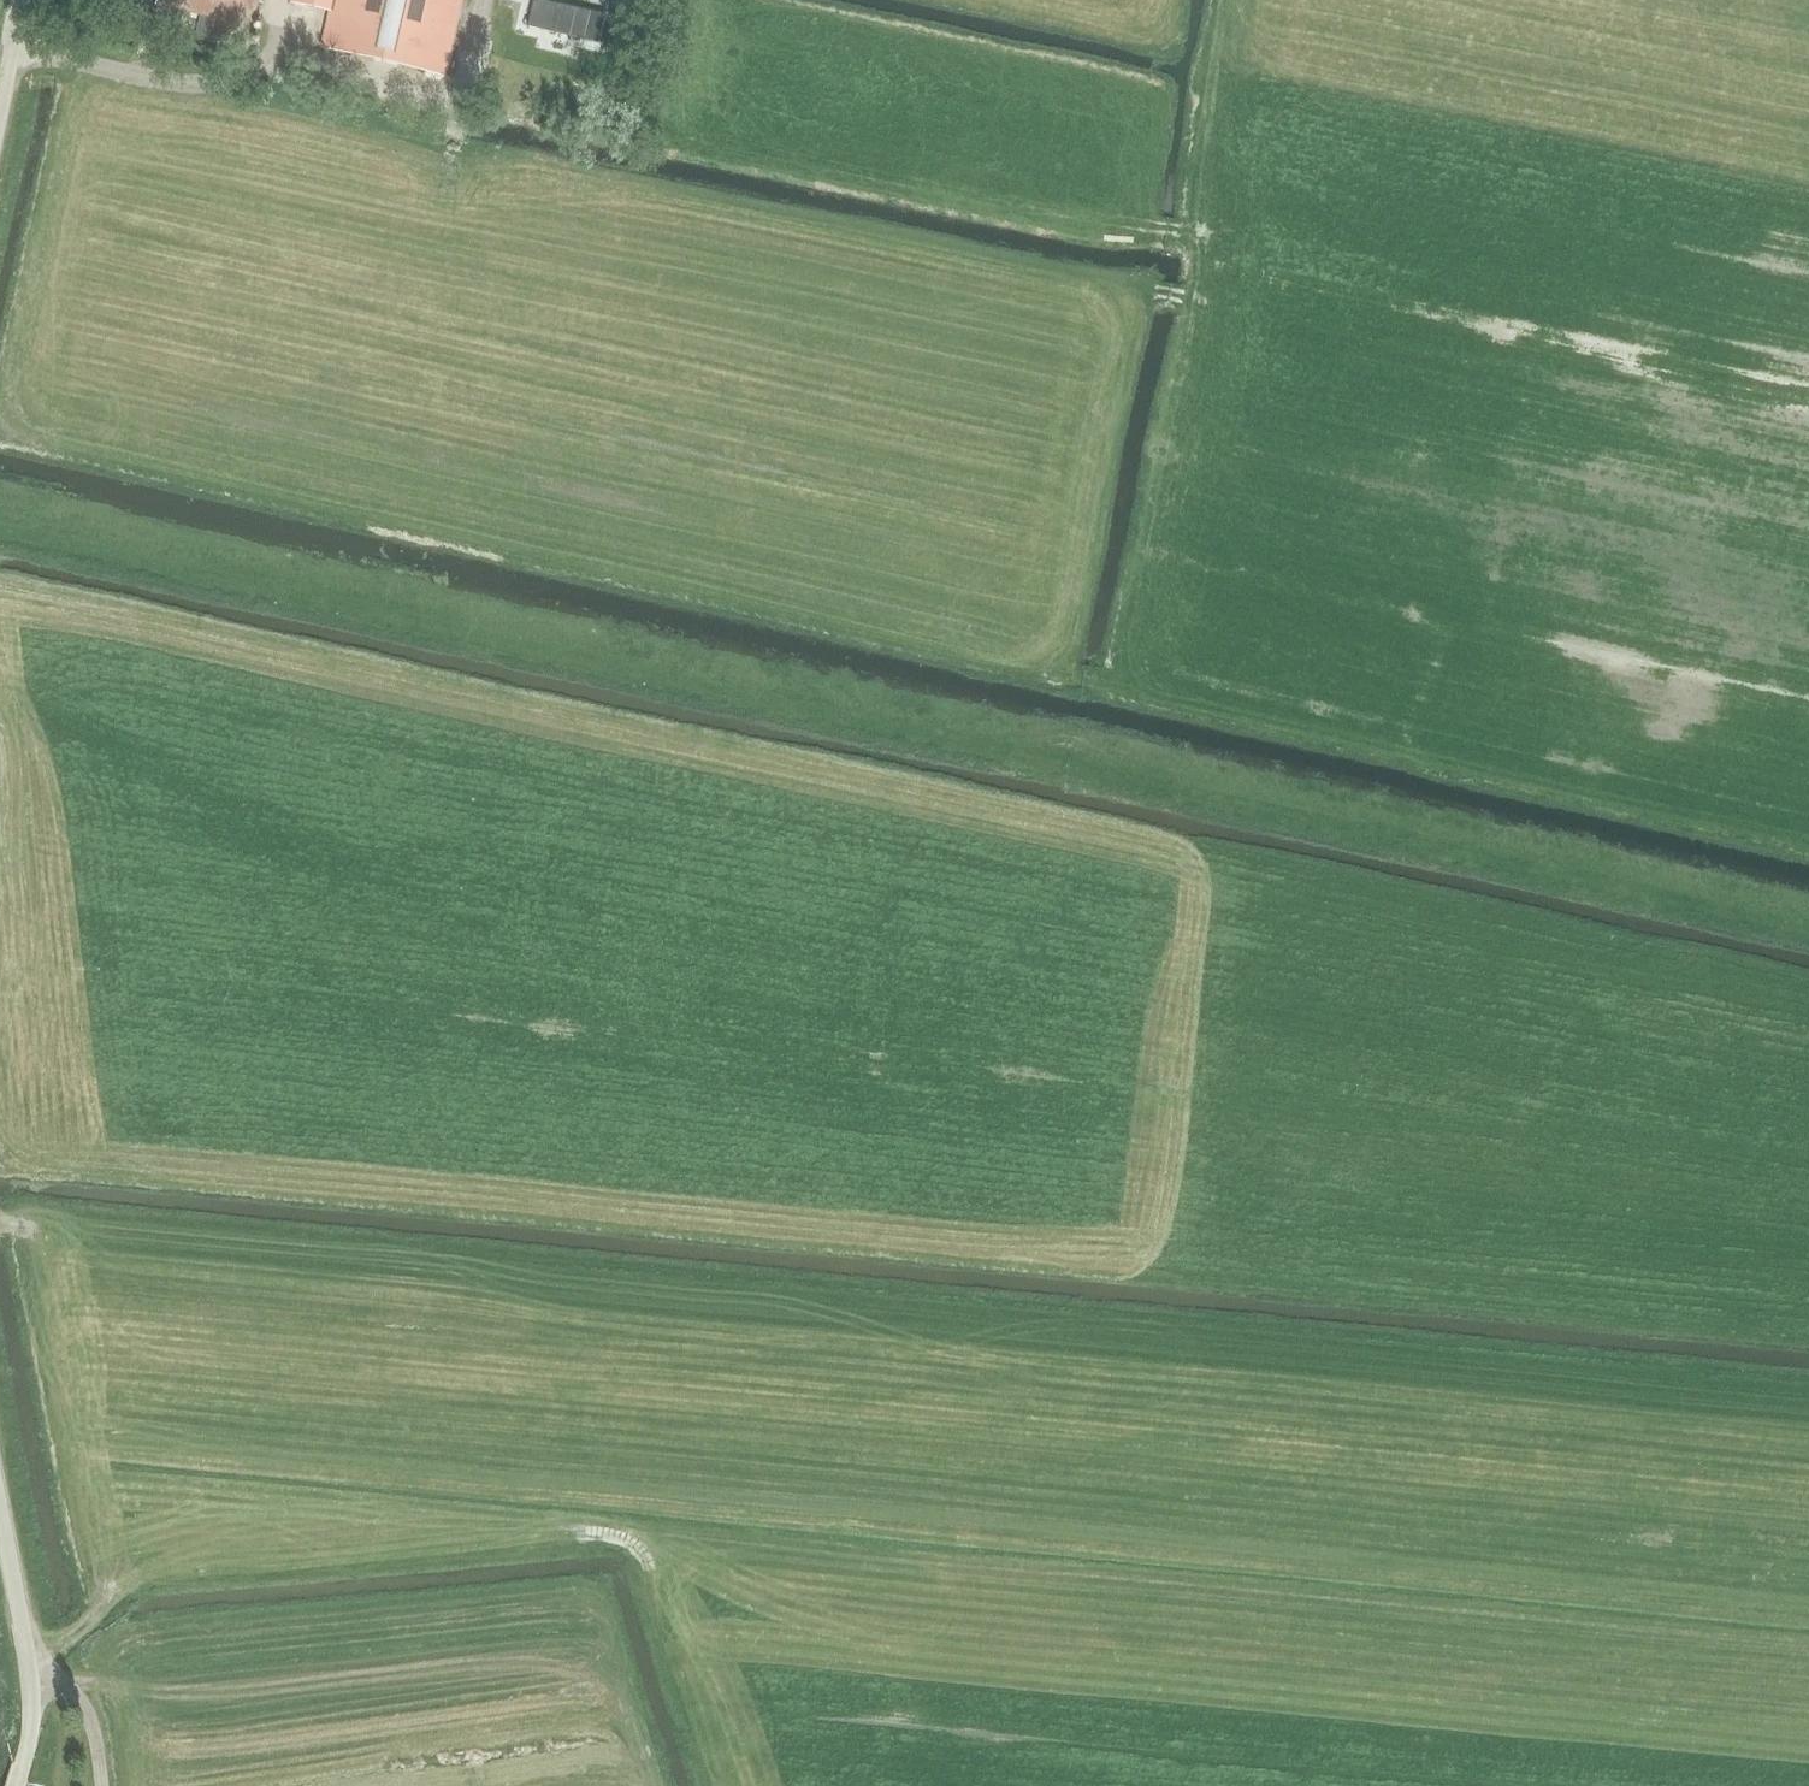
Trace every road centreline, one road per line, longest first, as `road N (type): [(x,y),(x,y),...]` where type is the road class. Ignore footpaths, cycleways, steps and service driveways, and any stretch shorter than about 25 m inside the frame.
road 1 (track): [(0,526),(1808,916)]
road 2 (tertiary): [(19,1785),(36,1710),(0,1503)]
road 3 (track): [(116,1583),(66,1648),(33,1672),(81,1695),(96,1726),(102,1785)]
road 4 (tertiary): [(0,119),(24,0)]

